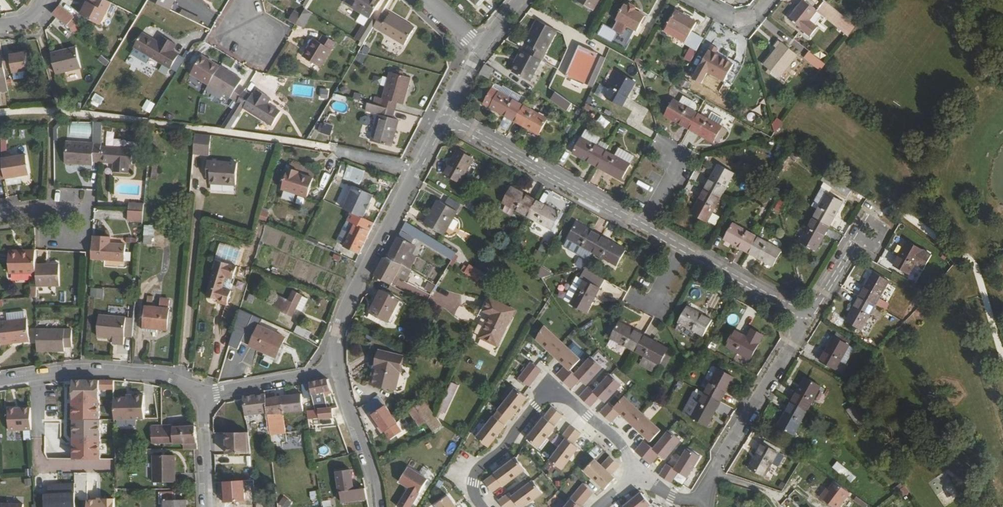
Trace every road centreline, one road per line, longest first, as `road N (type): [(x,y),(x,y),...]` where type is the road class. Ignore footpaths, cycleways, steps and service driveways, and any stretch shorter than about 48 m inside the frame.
road 1 (residential): [(807,318),(445,112)]
road 2 (residential): [(338,368),(338,332),(354,292),(445,112)]
road 3 (residential): [(484,506),(473,483),(478,471),(551,391),(612,435),(639,472)]
road 4 (residential): [(0,380),(122,369),(182,379),(202,393)]
road 5 (residential): [(807,318),(708,476)]
road 6 (track): [(196,200),(182,379)]
road 7 (residential): [(380,506),(338,368)]
road 8 (residential): [(202,393),(338,368)]

